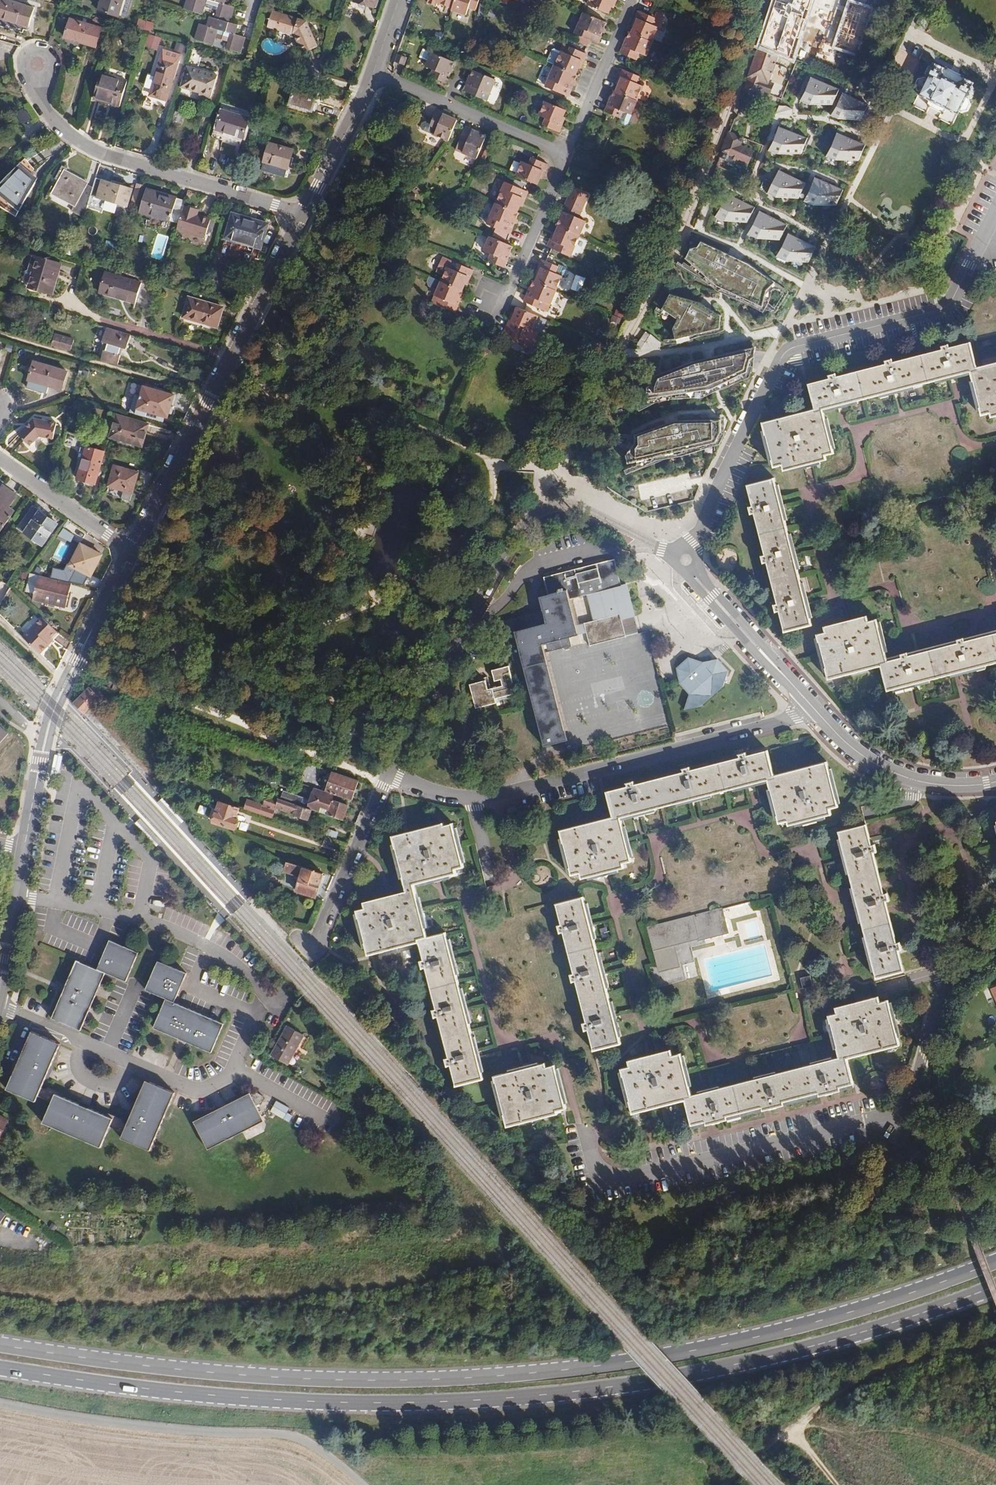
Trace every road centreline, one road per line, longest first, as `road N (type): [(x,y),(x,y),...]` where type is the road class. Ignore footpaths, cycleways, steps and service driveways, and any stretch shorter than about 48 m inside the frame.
road 1 (primary): [(0,1367),(197,1395),(450,1402),(707,1371),(834,1341),(995,1284)]
road 2 (primary): [(995,1263),(827,1321),(577,1371),(321,1381),(0,1345)]
road 3 (residential): [(586,1136),(595,1170),(625,1177),(908,1111),(941,1000),(995,951)]
road 4 (residential): [(995,213),(946,309),(784,353),(692,548)]
road 5 (residential): [(675,553),(579,507),(536,512),(521,526),(388,773)]
road 6 (residential): [(388,773),(421,791),(477,800),(798,717),(811,706)]
road 7 (unclassified): [(362,1484),(285,1434),(134,1425),(0,1403)]
road 8 (tertiary): [(304,215),(133,549)]
road 9 (tertiary): [(133,549),(52,716),(15,896)]
road 10 (residential): [(40,65),(37,99),(78,142),(304,215)]
road 11 (track): [(995,1340),(887,1370),(823,1401),(726,1484)]
road 12 (residential): [(275,1005),(240,965),(200,943),(15,896)]
road 13 (residential): [(811,706),(858,754),(888,769),(920,779),(995,780)]
road 14 (residential): [(374,72),(566,155)]
road 15 (residential): [(388,773),(312,943)]
road 16 (residential): [(690,572),(811,706)]
road 17 (residential): [(491,306),(509,287),(566,155)]
road 18 (residential): [(566,155),(632,0)]
road 19 (residential): [(133,549),(0,460)]
road 20 (tertiary): [(374,72),(304,215)]

